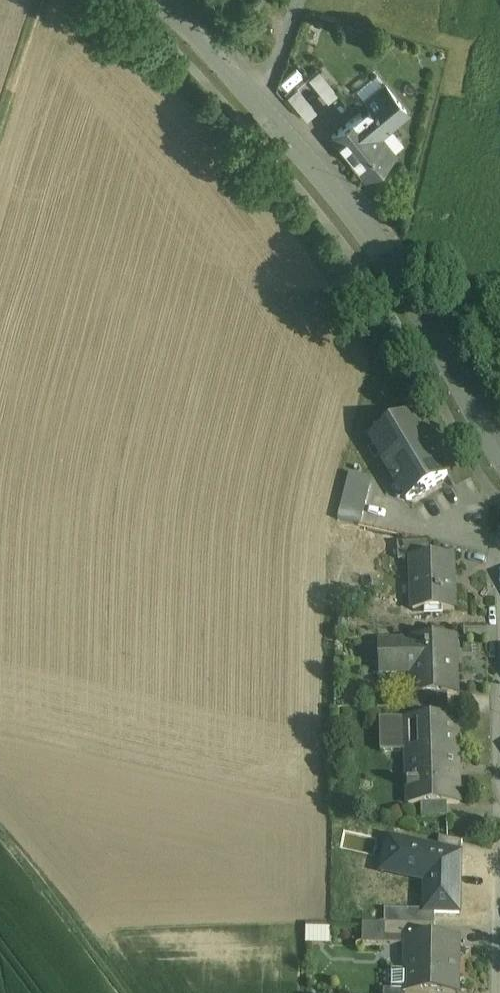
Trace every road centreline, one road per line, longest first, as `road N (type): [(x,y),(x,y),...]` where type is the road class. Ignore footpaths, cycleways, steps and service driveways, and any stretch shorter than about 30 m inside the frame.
road 1 (residential): [(162,0),(297,138),(416,290),(499,435)]

